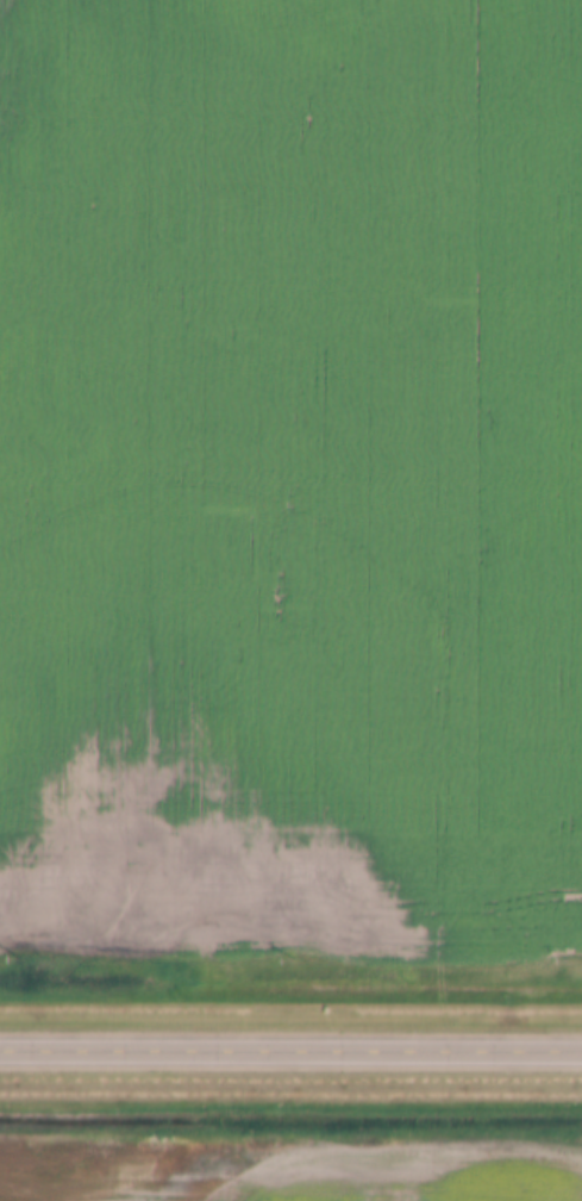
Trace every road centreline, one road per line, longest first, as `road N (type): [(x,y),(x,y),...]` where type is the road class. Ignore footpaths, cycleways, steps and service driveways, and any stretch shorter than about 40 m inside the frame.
road 1 (secondary): [(0,1048),(581,1049)]

